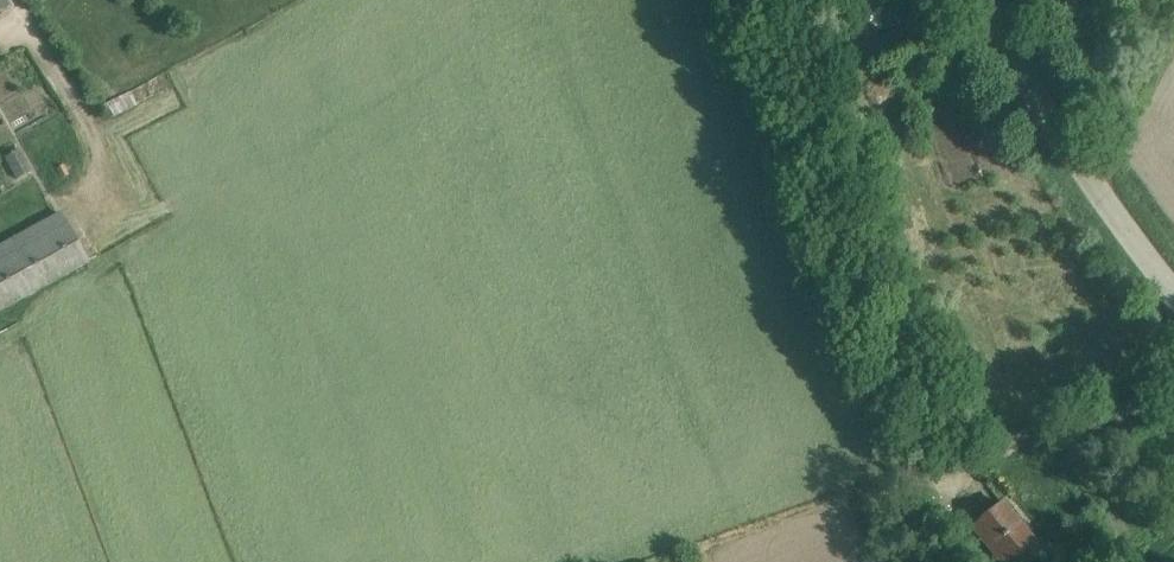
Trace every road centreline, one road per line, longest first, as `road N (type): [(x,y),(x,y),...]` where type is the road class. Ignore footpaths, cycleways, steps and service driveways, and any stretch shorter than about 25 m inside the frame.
road 1 (unclassified): [(1173,277),(1049,95),(996,0)]

